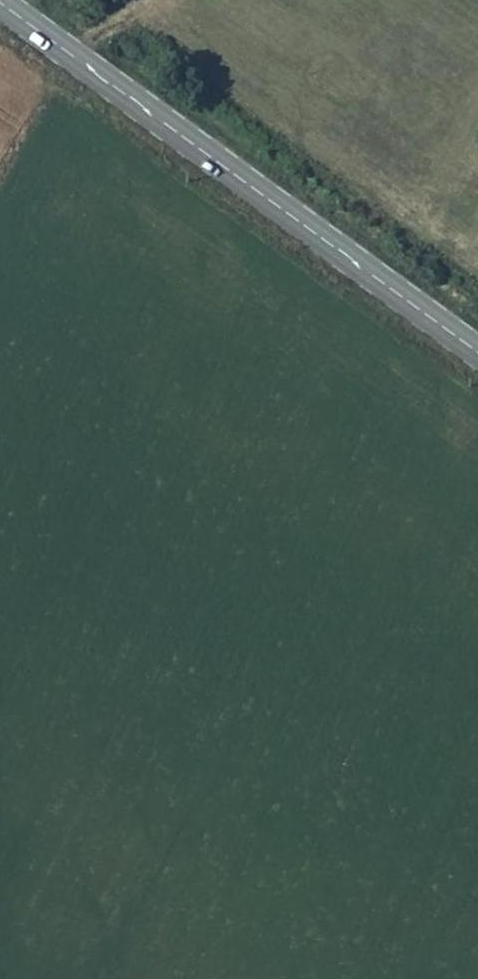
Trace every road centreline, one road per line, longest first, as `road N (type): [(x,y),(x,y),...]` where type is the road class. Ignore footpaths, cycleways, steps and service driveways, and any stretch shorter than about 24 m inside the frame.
road 1 (primary): [(477,352),(0,3)]

